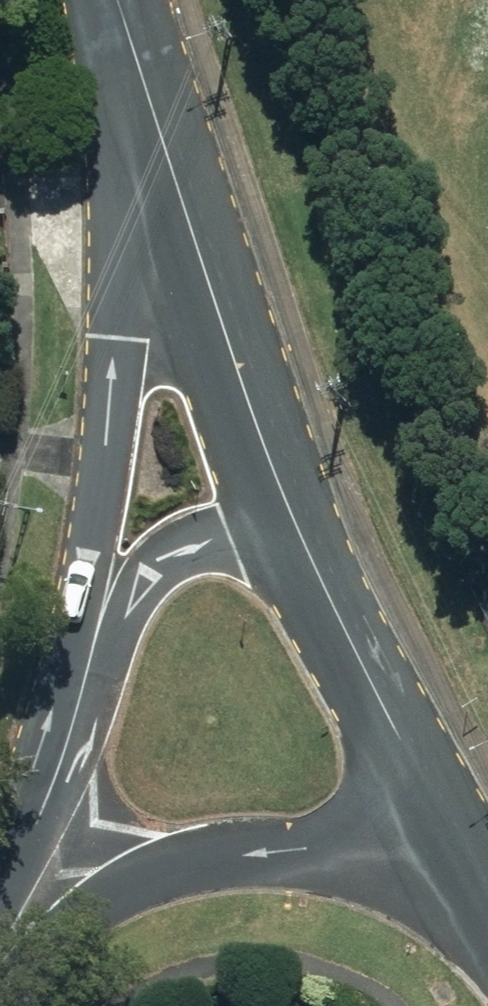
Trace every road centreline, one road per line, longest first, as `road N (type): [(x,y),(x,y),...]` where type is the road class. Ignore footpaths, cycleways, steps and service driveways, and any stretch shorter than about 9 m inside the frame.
road 1 (secondary): [(46,798),(117,362),(139,71)]
road 2 (tertiary): [(459,862),(278,849),(181,864),(82,910),(0,992)]
road 3 (secondary): [(293,520),(139,71)]
road 4 (tertiary): [(46,798),(152,575),(207,540),(293,520)]
road 5 (secondary): [(459,862),(293,520)]

